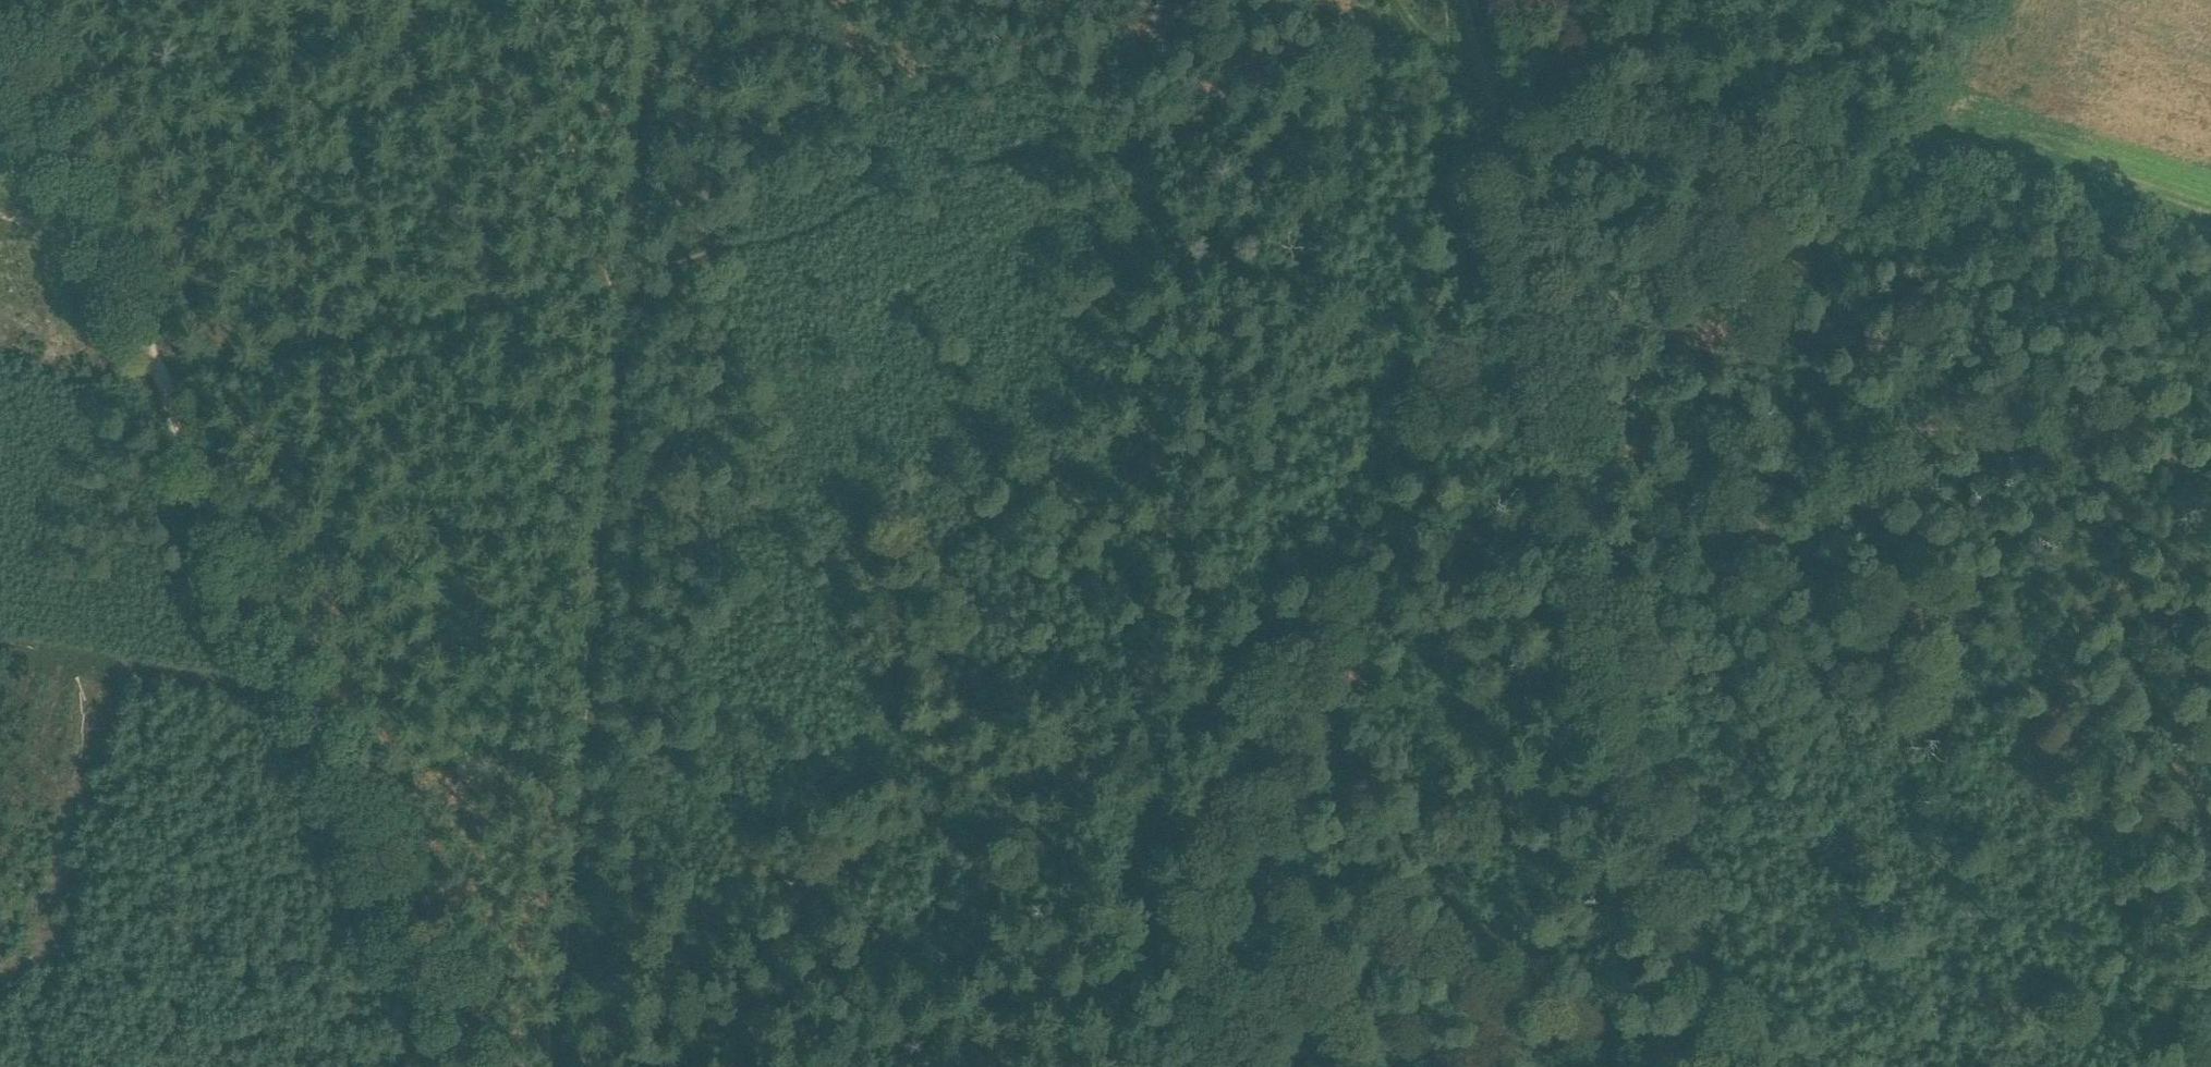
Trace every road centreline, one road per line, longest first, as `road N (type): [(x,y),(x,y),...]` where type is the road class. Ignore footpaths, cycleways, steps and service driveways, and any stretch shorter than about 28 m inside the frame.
road 1 (track): [(472,1066),(278,679),(0,69)]
road 2 (track): [(1697,1066),(1493,215),(1454,0)]

